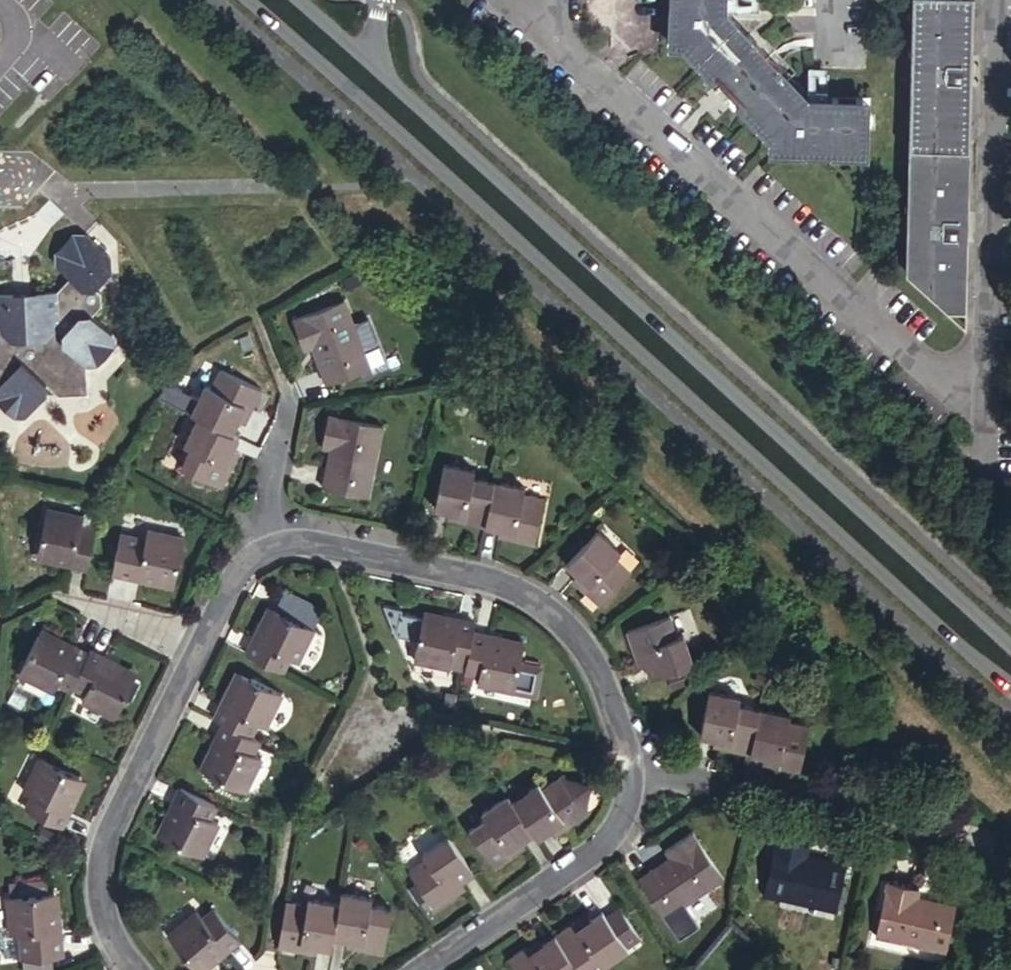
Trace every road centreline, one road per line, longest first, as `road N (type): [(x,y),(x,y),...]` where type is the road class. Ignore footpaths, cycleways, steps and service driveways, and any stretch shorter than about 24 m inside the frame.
road 1 (secondary): [(250,0),(1010,690)]
road 2 (secondary): [(1010,644),(379,73)]
road 3 (residential): [(628,769),(583,649),(524,593),(301,543),(268,548)]
road 4 (residential): [(204,644),(105,832),(101,878),(110,939),(133,969)]
road 5 (residential): [(422,969),(596,850),(624,806),(628,769)]
road 6 (residential): [(628,769),(918,820)]
road 7 (residential): [(268,548),(264,522),(290,383)]
road 8 (residential): [(204,644),(52,592)]

